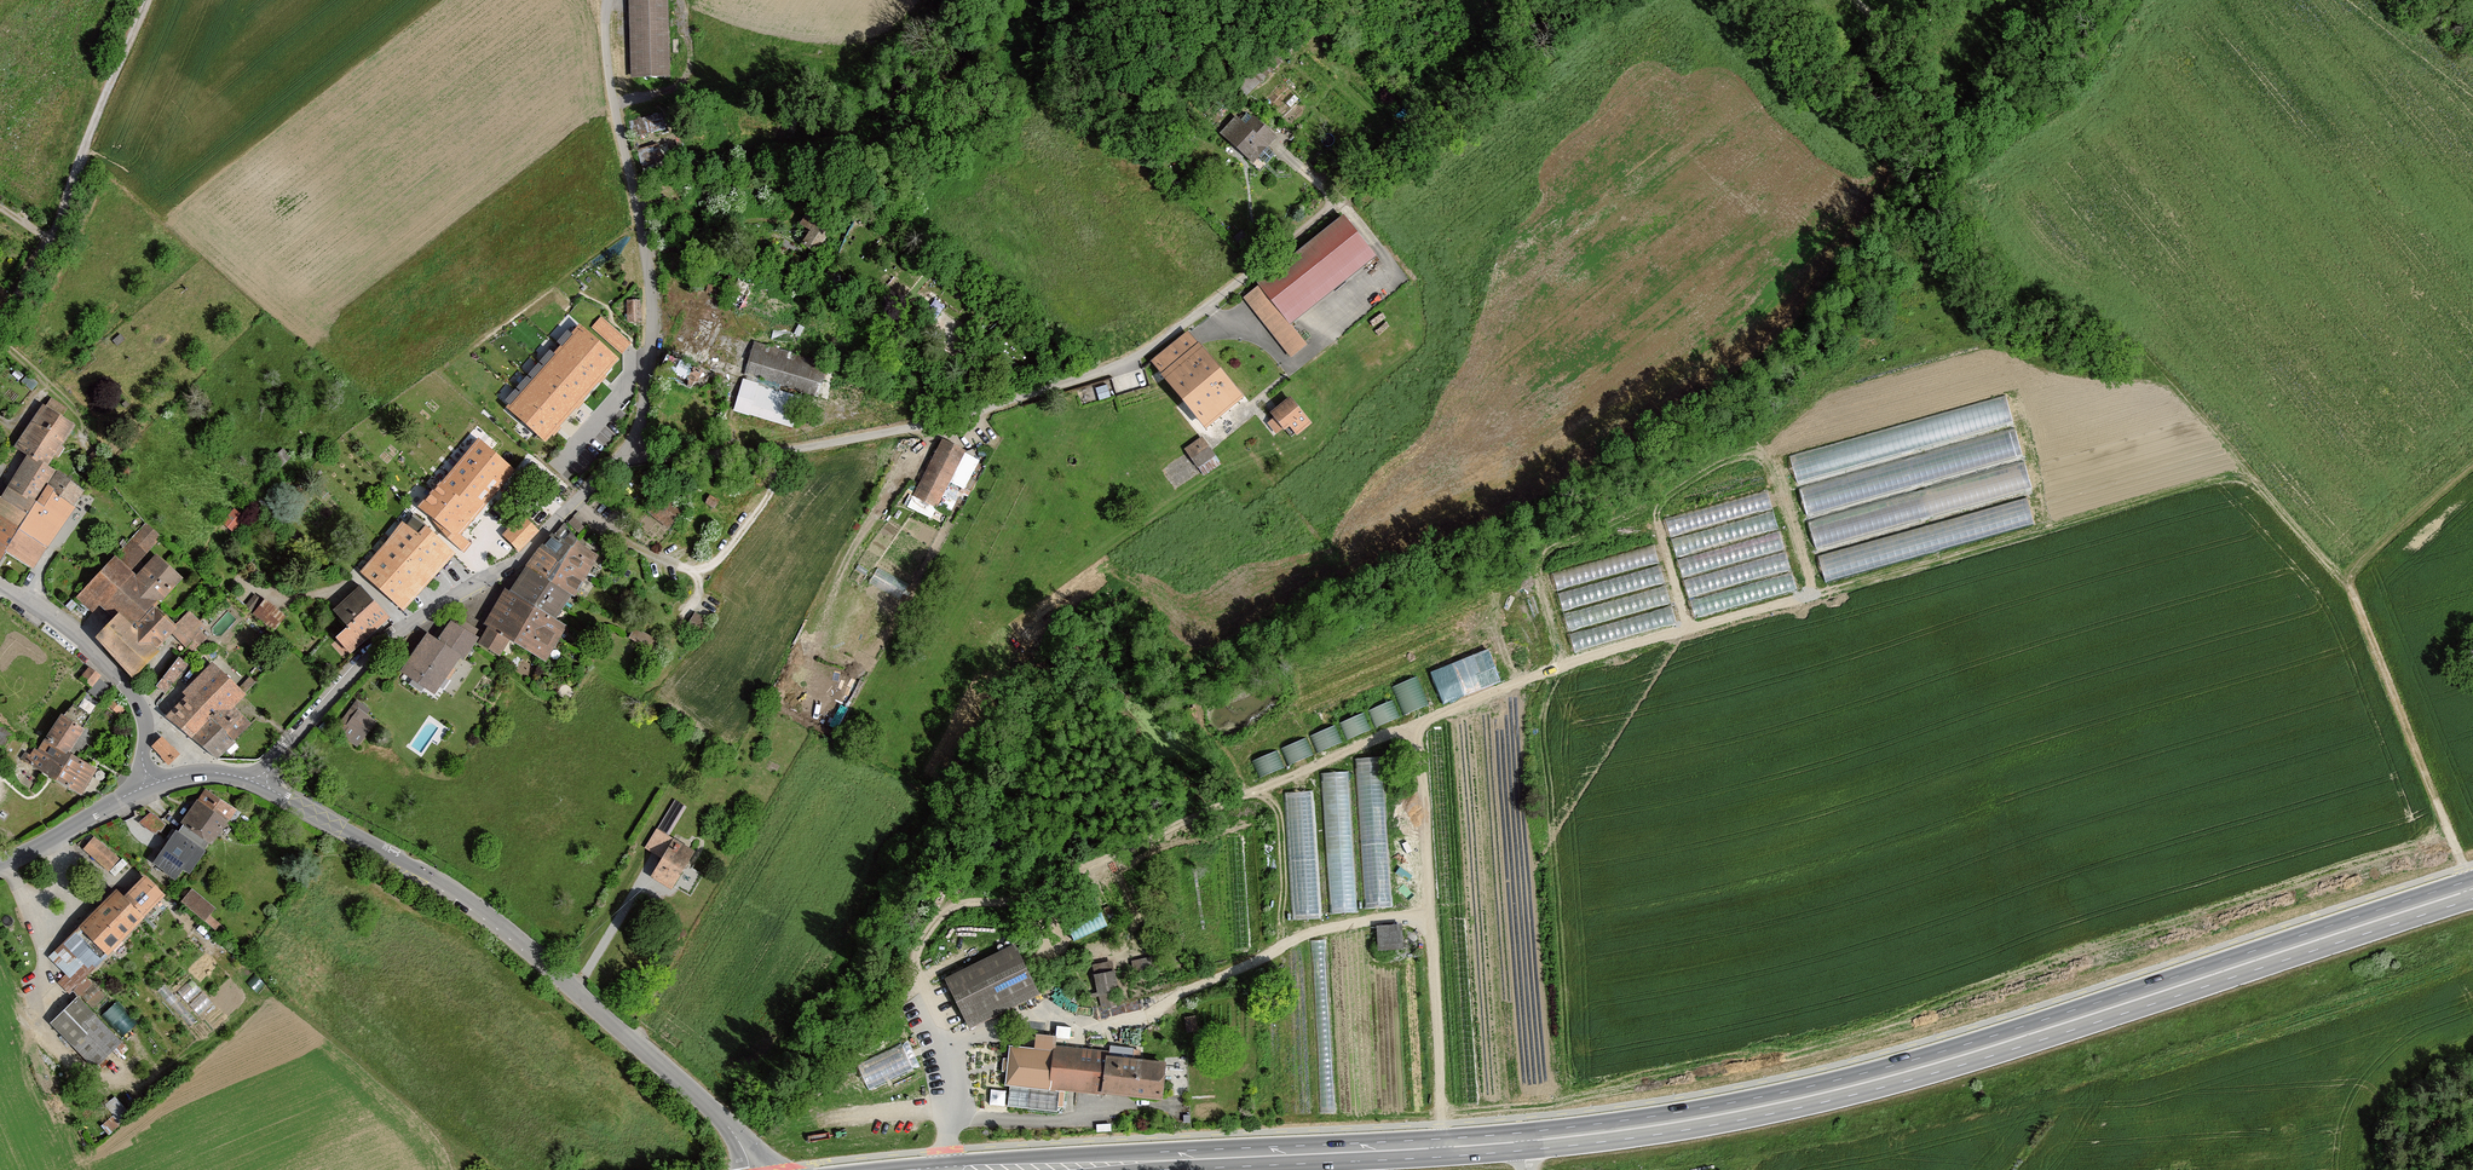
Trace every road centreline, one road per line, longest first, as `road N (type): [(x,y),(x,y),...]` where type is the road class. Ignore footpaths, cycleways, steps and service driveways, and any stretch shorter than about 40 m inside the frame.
road 1 (track): [(957,1113),(957,1051),(914,967),(926,933),(946,912),(1027,897),(1418,719),(1443,1148)]
road 2 (secondary): [(1522,1141),(1681,1121),(1911,1070),(2472,889)]
road 3 (unclassified): [(626,460),(813,447),(952,419),(1081,380),(1142,353),(1343,200)]
road 4 (unclassified): [(750,1169),(722,1119),(514,935),(430,875),(260,782)]
road 5 (secondary): [(1005,1169),(1522,1141)]
road 6 (track): [(1431,918),(1332,924),(1137,1018),(1085,1035),(1052,1023),(1013,1023),(957,1051)]
road 7 (track): [(2472,889),(2353,581),(2472,471)]
road 8 (unclassified): [(260,782),(378,651),(521,559),(626,460)]
road 9 (unclassified): [(626,460),(648,376),(652,285),(608,64),(608,0)]
road 10 (track): [(0,325),(56,230),(147,0)]
road 11 (track): [(1343,200),(1575,0)]
road 12 (unclassified): [(0,585),(81,639),(137,701),(149,785)]
road 13 (unclassified): [(149,785),(0,864)]
road 14 (track): [(0,341),(74,406),(86,432)]
road 15 (track): [(834,1118),(957,1113)]

